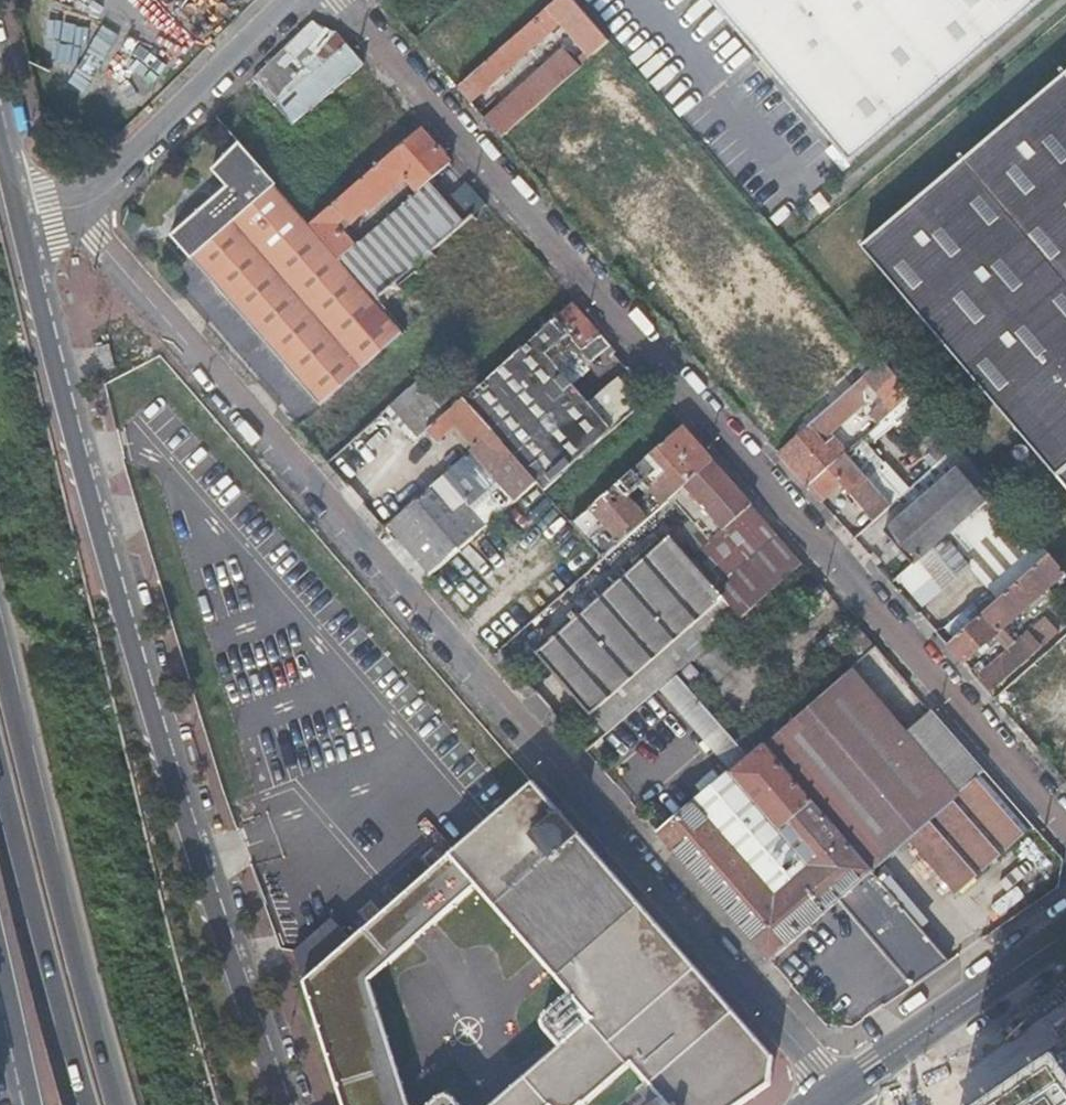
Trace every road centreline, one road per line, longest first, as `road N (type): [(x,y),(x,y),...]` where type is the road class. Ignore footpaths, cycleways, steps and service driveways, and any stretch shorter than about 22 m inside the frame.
road 1 (residential): [(74,223),(98,234),(834,1092)]
road 2 (residential): [(349,0),(1065,828)]
road 3 (primary): [(287,1104),(176,774),(22,234)]
road 4 (trunk): [(116,1104),(0,649)]
road 5 (trunk): [(0,768),(88,1104)]
road 6 (residential): [(74,223),(298,0)]
road 7 (secondary): [(834,1092),(1065,932)]

